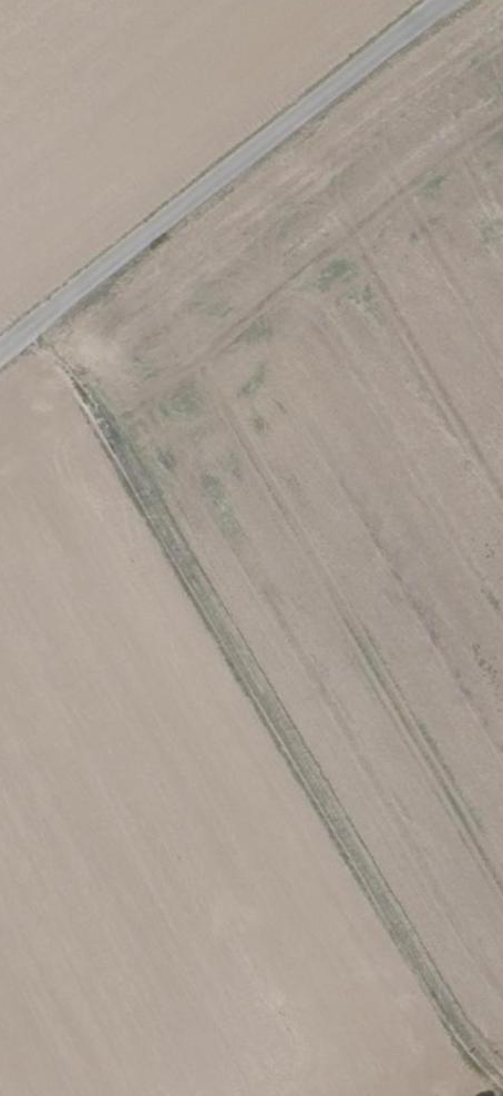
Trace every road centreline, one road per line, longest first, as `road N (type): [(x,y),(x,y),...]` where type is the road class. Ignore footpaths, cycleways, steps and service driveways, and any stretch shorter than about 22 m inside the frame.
road 1 (track): [(38,319),(452,1042),(499,1095)]
road 2 (unclassified): [(0,353),(439,0)]

